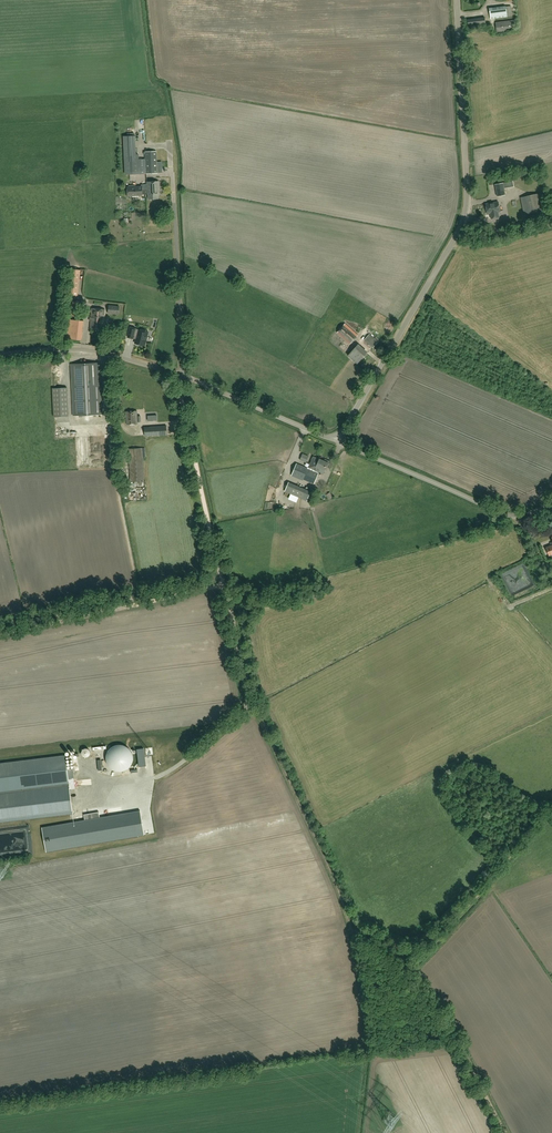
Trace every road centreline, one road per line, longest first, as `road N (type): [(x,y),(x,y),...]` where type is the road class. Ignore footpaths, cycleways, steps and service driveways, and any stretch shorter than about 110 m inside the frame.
road 1 (track): [(507,1132),(425,988),(353,931),(259,713),(247,704)]
road 2 (unclassified): [(338,441),(466,212),(457,0)]
road 3 (unclassified): [(338,441),(181,375),(107,354),(0,355)]
road 4 (track): [(0,635),(130,605),(135,575),(121,502)]
road 5 (unclassified): [(551,505),(504,515),(338,441)]

